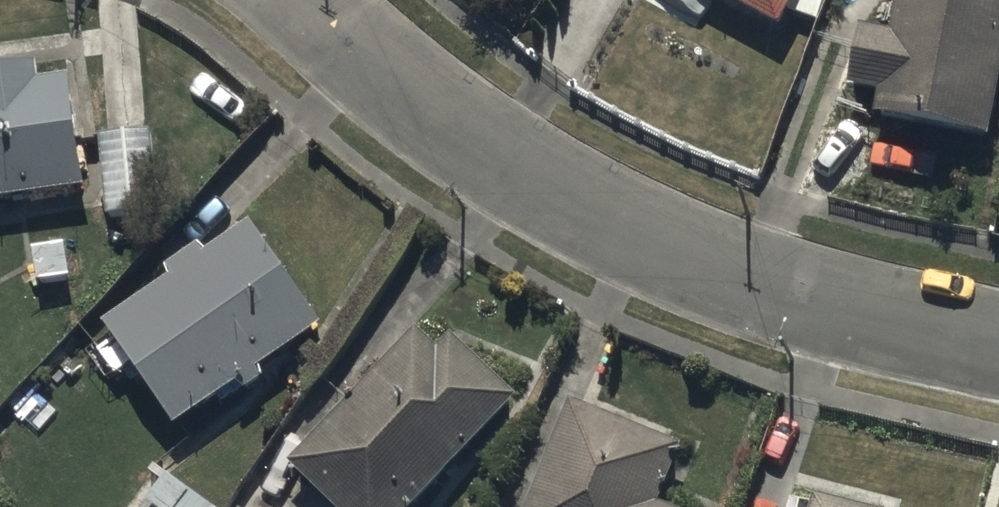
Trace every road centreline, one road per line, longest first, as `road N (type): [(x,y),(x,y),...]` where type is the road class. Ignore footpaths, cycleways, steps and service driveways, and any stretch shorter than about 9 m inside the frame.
road 1 (residential): [(998,343),(832,302),(617,224),(471,138),(297,0)]

